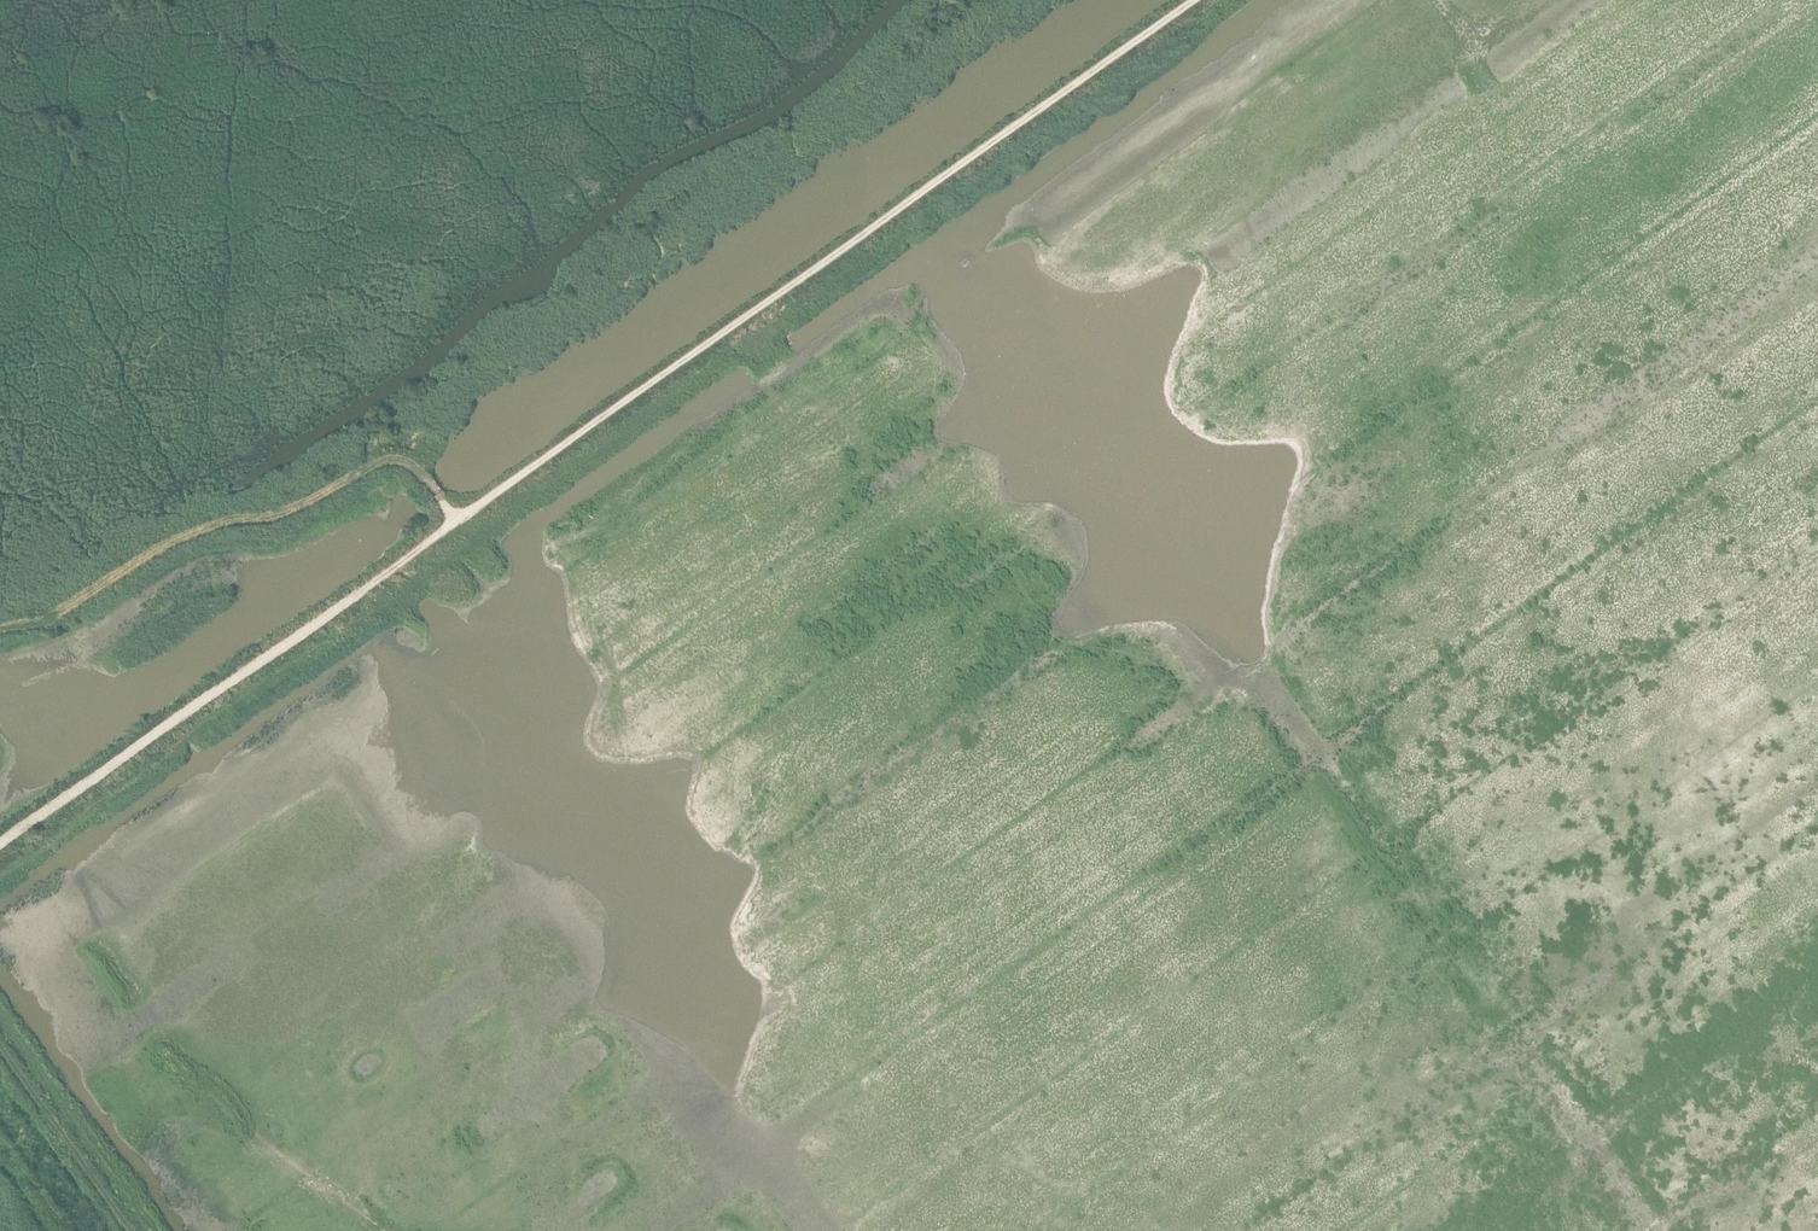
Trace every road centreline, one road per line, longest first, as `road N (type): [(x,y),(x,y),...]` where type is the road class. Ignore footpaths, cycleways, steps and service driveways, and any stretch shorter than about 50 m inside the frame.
road 1 (track): [(1196,0),(0,844)]
road 2 (track): [(0,1042),(133,1230)]

